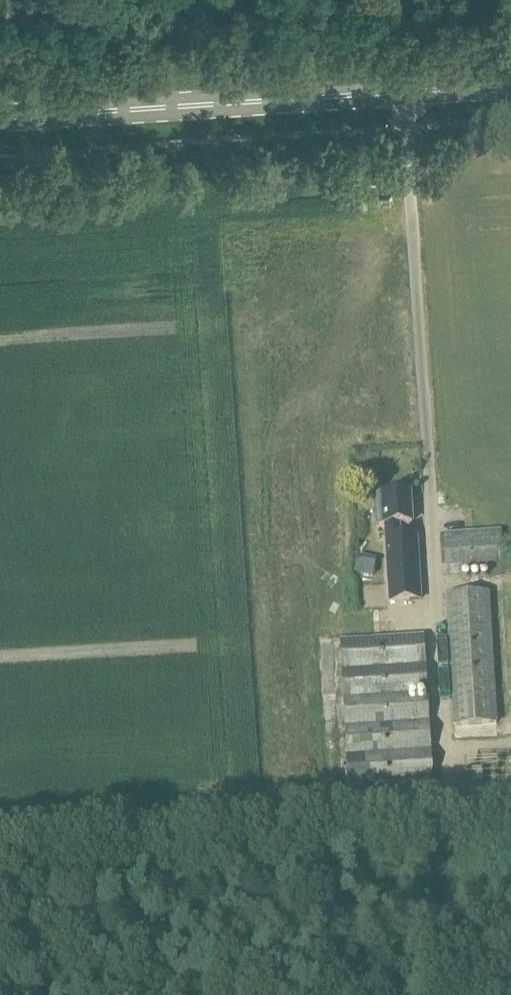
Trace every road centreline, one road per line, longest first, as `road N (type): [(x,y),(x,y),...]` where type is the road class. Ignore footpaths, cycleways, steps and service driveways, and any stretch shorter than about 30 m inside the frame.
road 1 (primary): [(0,118),(510,85)]

